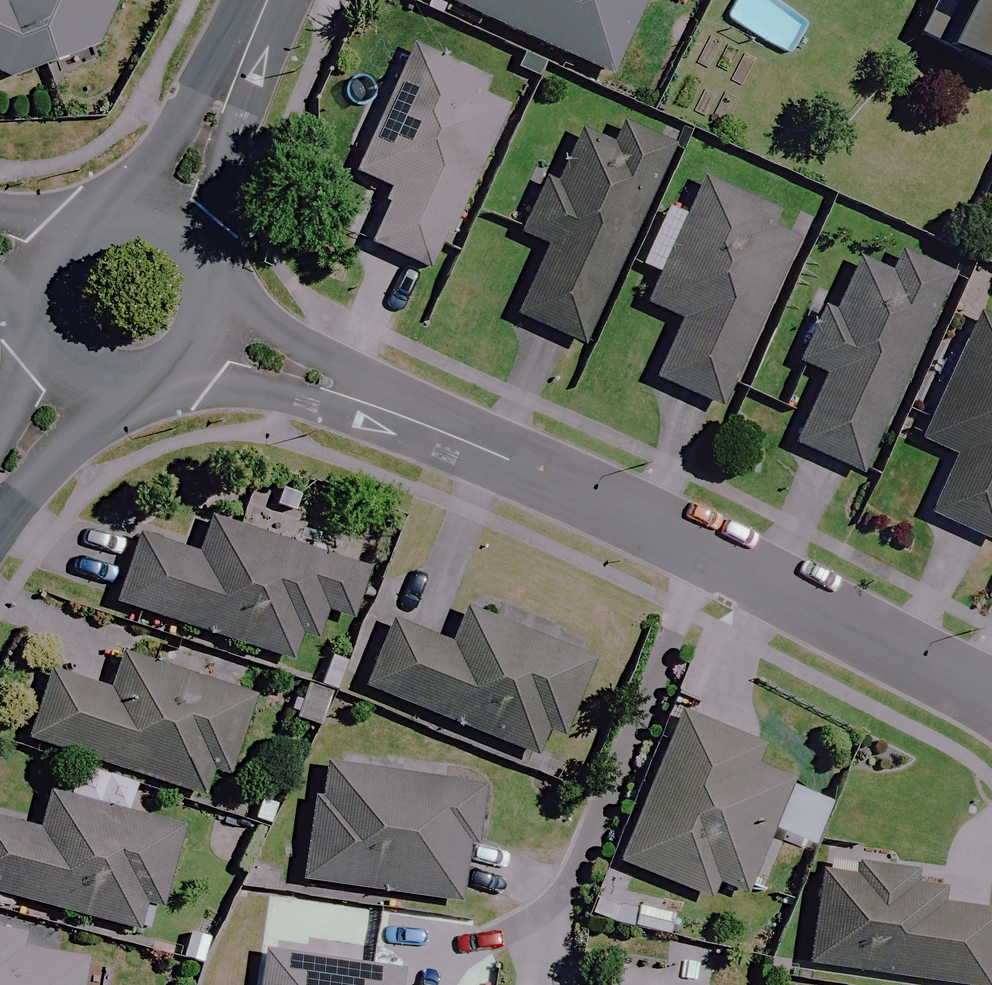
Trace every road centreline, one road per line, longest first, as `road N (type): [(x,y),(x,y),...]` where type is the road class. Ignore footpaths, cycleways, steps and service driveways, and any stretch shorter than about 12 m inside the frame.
road 1 (residential): [(218,340),(575,496),(937,670)]
road 2 (tertiary): [(273,0),(161,219)]
road 3 (tertiary): [(218,340),(180,385),(153,396),(94,390),(60,366)]
road 4 (tertiary): [(161,219),(187,233),(221,281),(218,340)]

